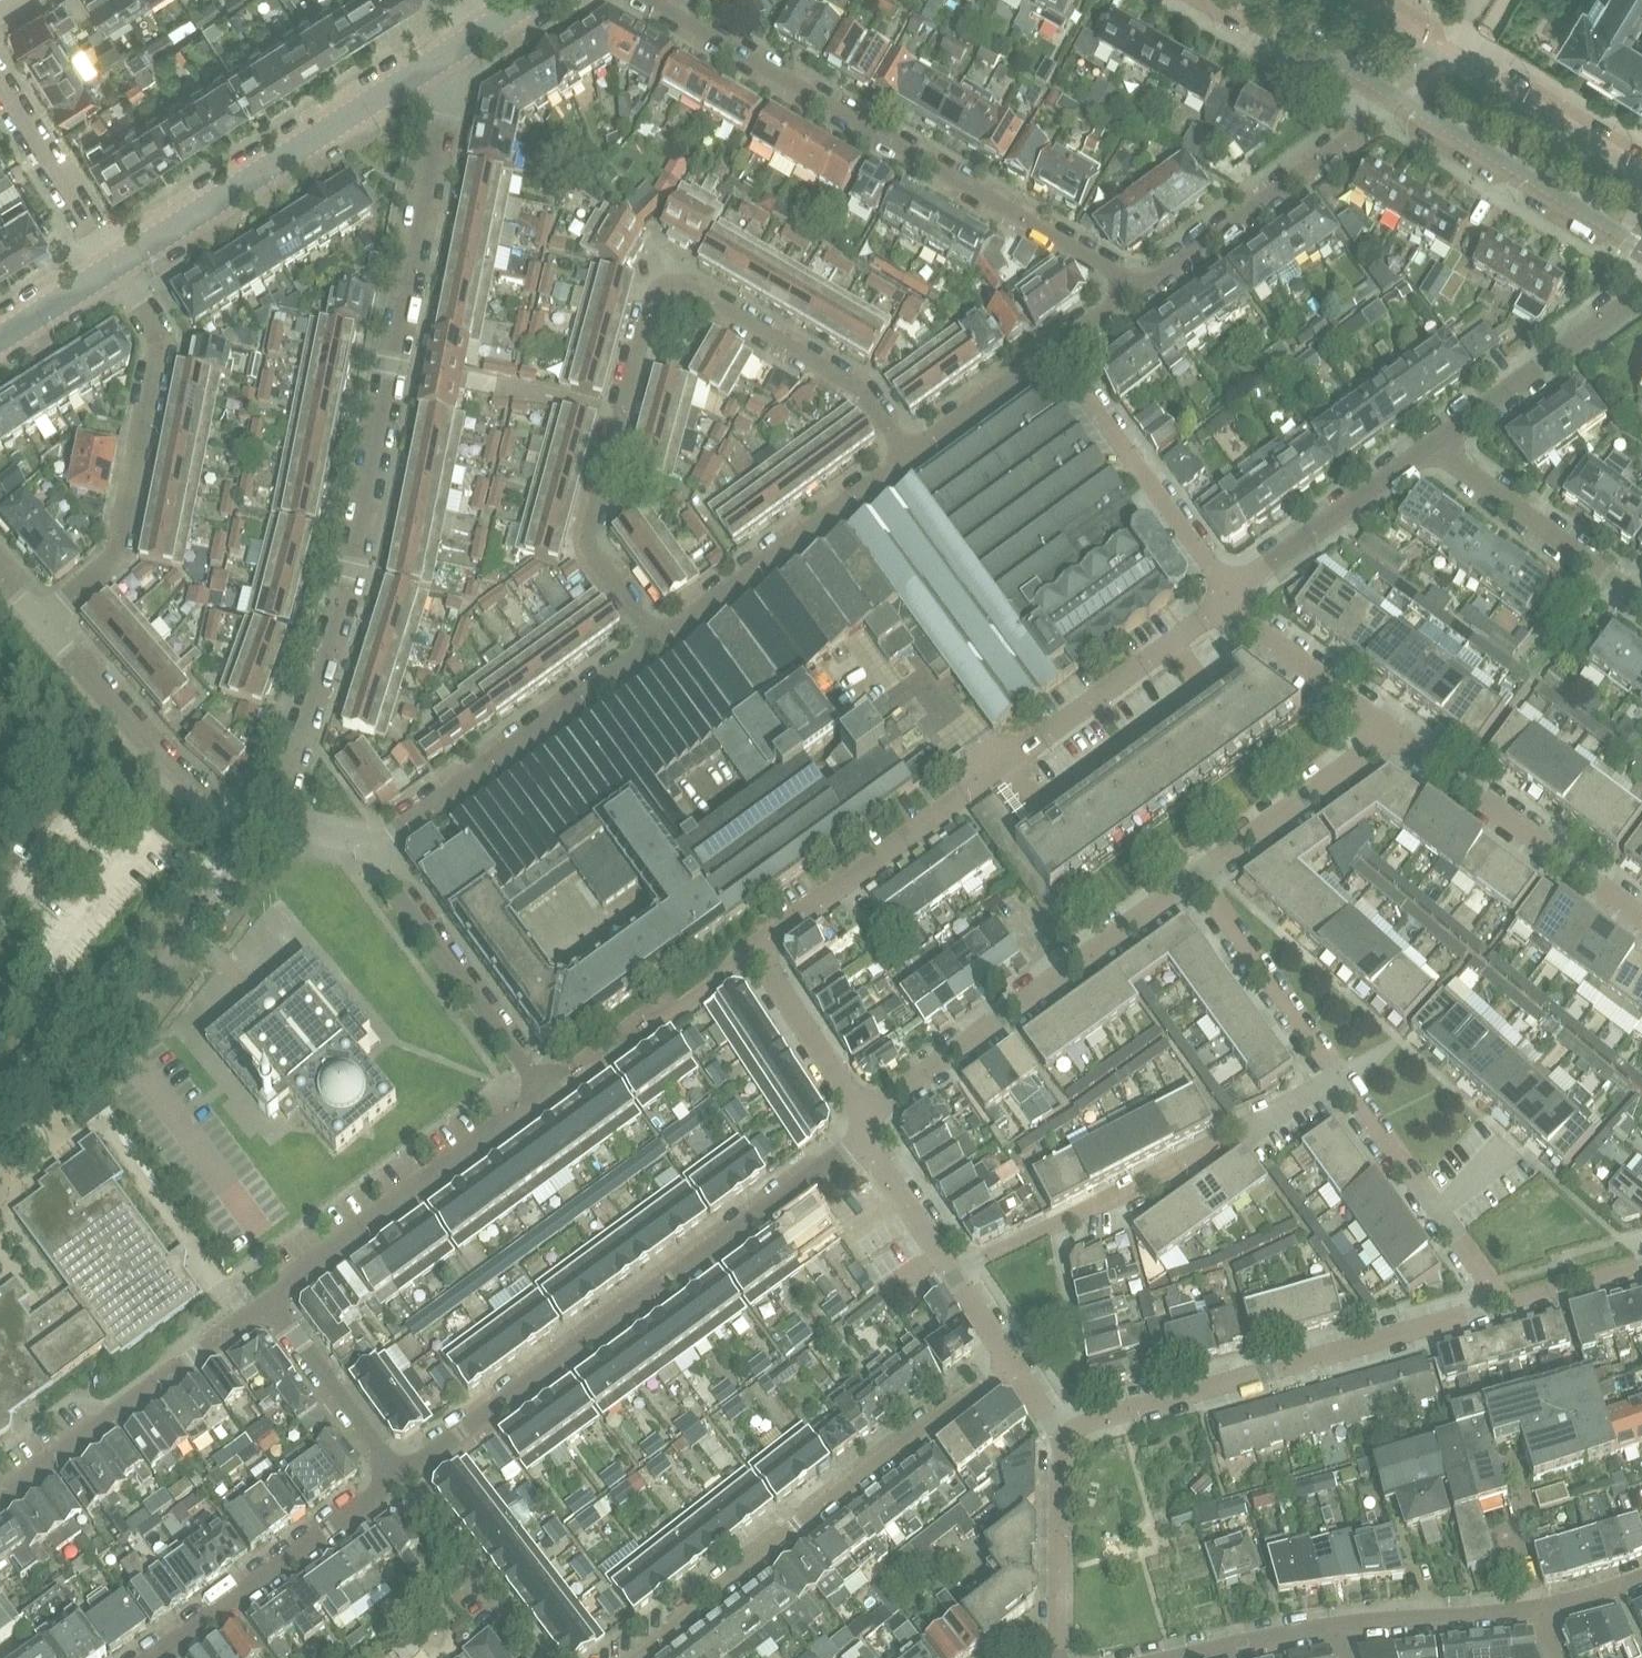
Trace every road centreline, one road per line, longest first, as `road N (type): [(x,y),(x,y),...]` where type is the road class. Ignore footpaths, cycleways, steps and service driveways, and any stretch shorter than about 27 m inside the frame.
road 1 (residential): [(859,1120),(752,952),(1230,596)]
road 2 (residential): [(270,827),(350,567),(448,99),(432,68)]
road 3 (residential): [(909,452),(867,388),(683,284),(662,284),(649,301),(586,544),(659,642)]
road 4 (residential): [(268,1297),(542,1095),(366,845)]
road 5 (residential): [(396,1480),(870,1139)]
road 6 (residential): [(1142,288),(652,0)]
road 7 (residential): [(634,1657),(1010,1363)]
road 8 (residential): [(1061,1431),(1499,1304)]
road 9 (residential): [(957,1273),(1345,1081)]
road 10 (residential): [(859,1120),(1194,872)]
road 11 (residential): [(44,622),(100,581),(118,552),(159,353),(155,325),(112,262)]
road 12 (tertiary): [(112,262),(432,68)]
road 13 (residential): [(366,845),(659,642)]
road 14 (tertiary): [(1641,180),(1347,0)]
road 15 (residential): [(0,1492),(268,1297)]
road 16 (residential): [(1402,98),(1142,288)]
road 17 (residential): [(1641,921),(1389,728)]
road 18 (residential): [(659,642),(909,452)]
road 19 (residential): [(270,827),(218,813),(163,764),(44,622)]
road 20 (residential): [(151,1657),(396,1480)]
road 21 (residential): [(1230,596),(1060,350)]
road 22 (tertiary): [(1402,98),(1641,246)]
road 23 (residential): [(1499,1304),(1345,1081)]
road 24 (residential): [(1641,603),(1436,446)]
road 25 (residential): [(1345,1081),(1194,872)]
road 26 (residential): [(1436,446),(1641,290)]
road 27 (residential): [(1230,596),(1436,446)]
road 28 (residential): [(1194,872),(1389,728)]
road 29 (residential): [(1060,1657),(1061,1431)]
road 30 (residential): [(396,1480),(268,1297)]
road 31 (residential): [(112,262),(0,72)]
road 32 (residential): [(1389,728),(1230,596)]
road 33 (residential): [(1333,1629),(1535,1609)]
road 34 (tertiary): [(1232,0),(1402,98)]
road 35 (residential): [(909,452),(1060,350)]
road 36 (residential): [(957,1273),(870,1139)]
road 37 (residential): [(1181,1657),(1333,1629)]
road 38 (residential): [(1499,1304),(1641,1264)]
road 39 (residential): [(536,1657),(453,1547)]
road 40 (tertiary): [(0,335),(112,262)]

